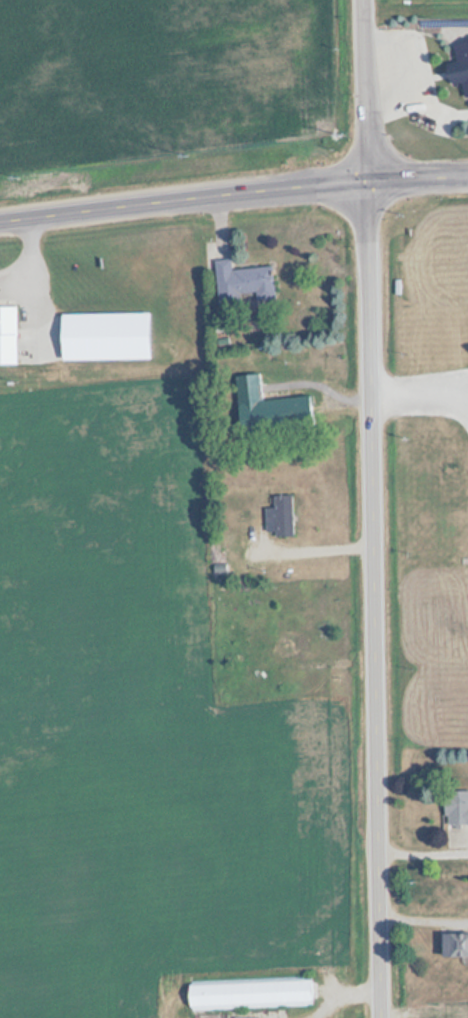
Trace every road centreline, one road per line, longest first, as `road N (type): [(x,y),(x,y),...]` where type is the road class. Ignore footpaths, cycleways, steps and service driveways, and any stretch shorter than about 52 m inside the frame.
road 1 (residential): [(382,1017),(367,171)]
road 2 (primary): [(0,218),(367,171),(467,171)]
road 3 (secondary): [(367,171),(363,0)]

